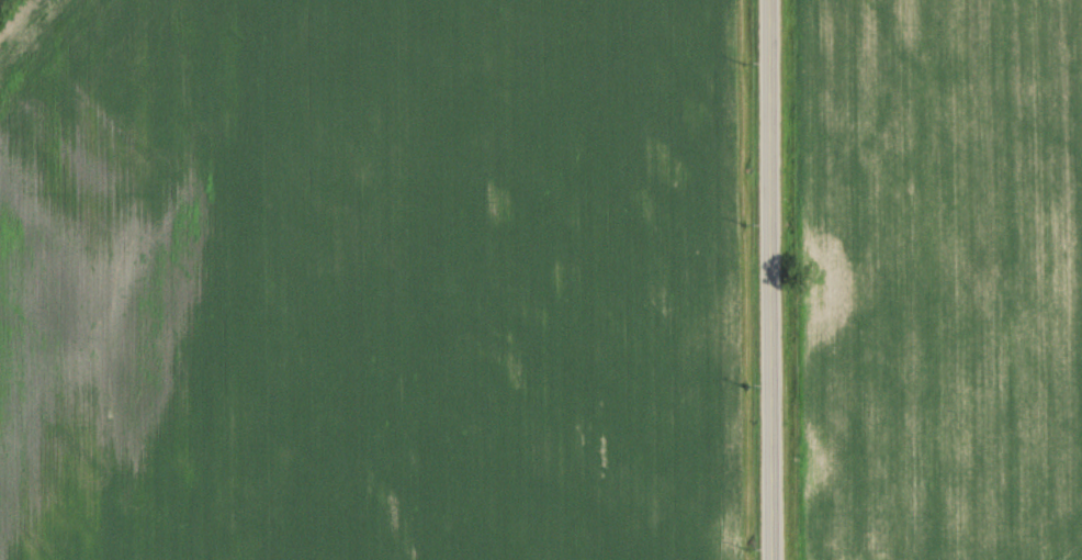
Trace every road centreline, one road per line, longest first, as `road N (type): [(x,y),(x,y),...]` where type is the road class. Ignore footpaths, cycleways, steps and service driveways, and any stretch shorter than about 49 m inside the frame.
road 1 (tertiary): [(774,559),(768,0)]

